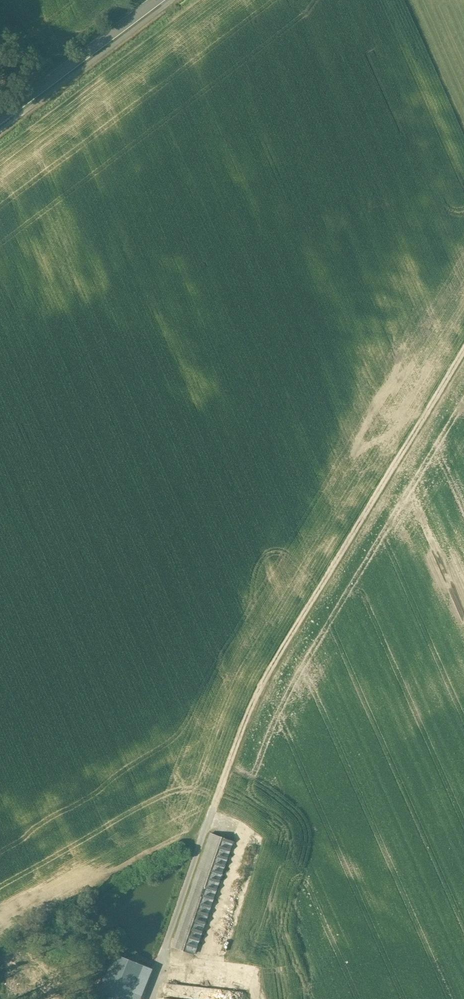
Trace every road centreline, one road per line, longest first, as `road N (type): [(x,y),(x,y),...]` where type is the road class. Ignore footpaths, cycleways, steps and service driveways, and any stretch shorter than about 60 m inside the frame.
road 1 (unclassified): [(0,121),(162,0)]

